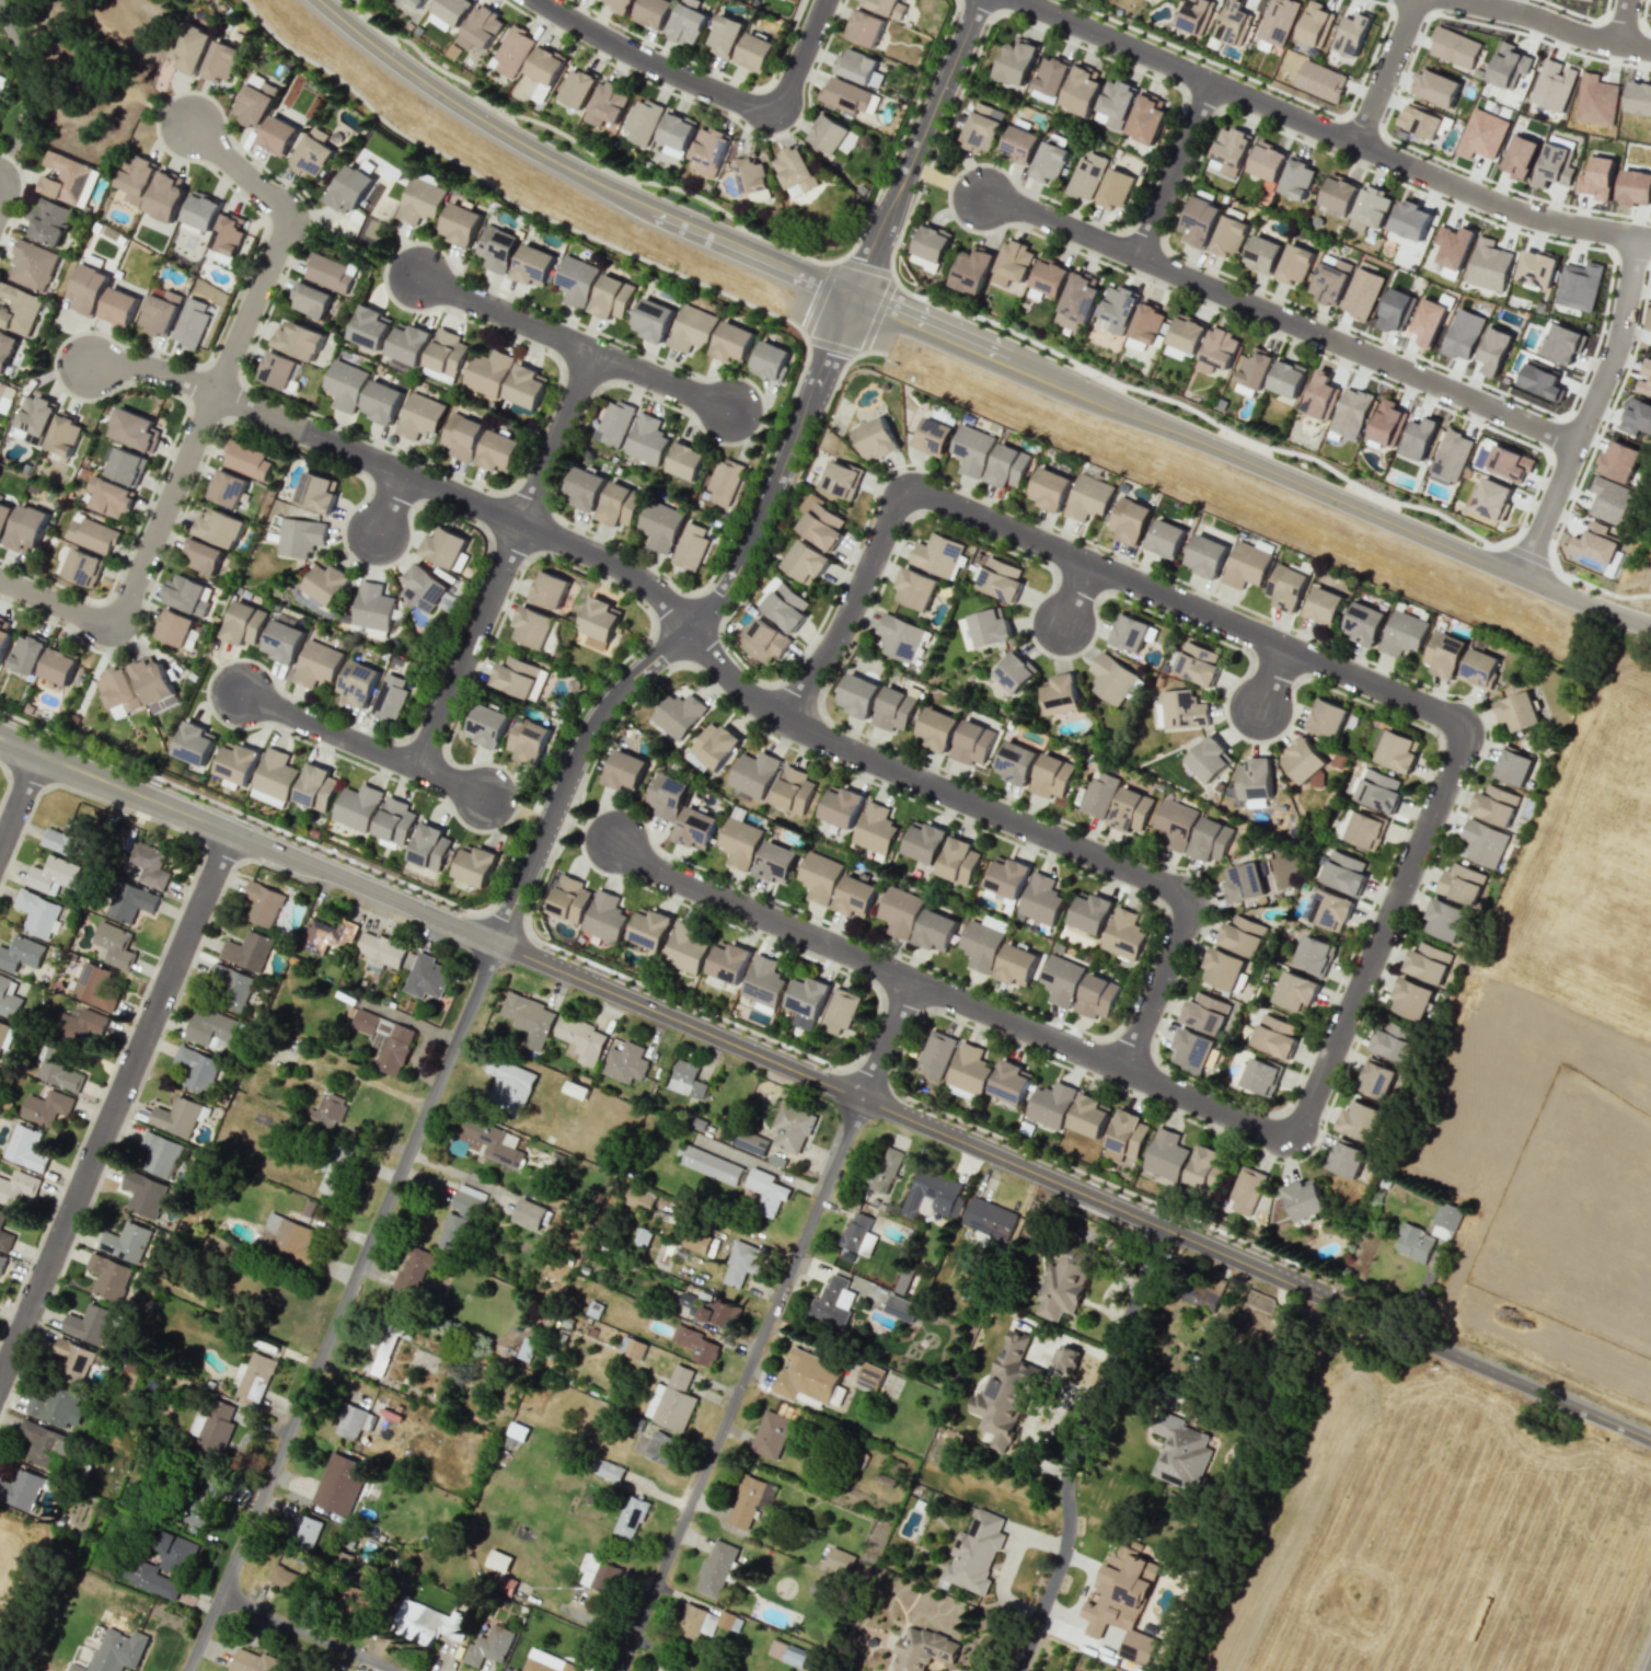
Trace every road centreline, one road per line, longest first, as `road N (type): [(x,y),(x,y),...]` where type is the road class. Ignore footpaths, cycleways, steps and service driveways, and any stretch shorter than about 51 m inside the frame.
road 1 (residential): [(88,366),(159,370),(614,563),(650,589),(750,695),(834,746),(1164,884),(1179,895),(1182,914),(1121,1069)]
road 2 (tertiary): [(1650,1439),(496,943)]
road 3 (tertiary): [(852,302),(1650,627)]
road 4 (residential): [(189,1670),(496,943)]
road 5 (tertiary): [(852,302),(744,555),(685,632),(601,705),(496,943)]
road 6 (residential): [(1021,0),(1479,197),(1537,219),(1650,240)]
road 7 (residential): [(1575,443),(982,197)]
road 8 (residential): [(619,1670),(862,1098)]
road 9 (tertiary): [(320,0),(512,139),(852,302)]
road 10 (residential): [(1459,728),(908,489)]
road 11 (residential): [(93,621),(114,624),(124,611),(280,233),(284,212),(189,125)]
road 12 (residential): [(0,1380),(230,831)]
road 13 (tertiary): [(496,943),(0,737)]
road 14 (residential): [(1164,1228),(1076,1451),(1065,1485),(1067,1534),(1014,1670)]
road 15 (residential): [(416,768),(590,352)]
road 16 (residential): [(1279,1128),(1301,1117),(1458,751),(1459,728)]
road 17 (residential): [(910,979),(1261,1128),(1279,1128)]
road 18 (residential): [(1519,577),(1615,347),(1636,238)]
road 19 (residential): [(417,276),(729,410)]
road 20 (residential): [(910,979),(656,871),(615,840)]
road 21 (residential): [(852,302),(978,0)]
road 22 (residential): [(238,692),(484,796)]
road 23 (residential): [(908,489),(892,500),(840,630),(784,714)]
road 24 (residential): [(538,0),(592,37),(767,113)]
road 25 (residential): [(1461,0),(1650,49)]
road 26 (residential): [(220,1597),(397,1670)]
road 27 (residential): [(1210,81),(1136,255)]
road 28 (residential): [(1355,142),(1416,0)]
road 29 (residential): [(862,1098),(910,979)]
road 30 (residential): [(767,113),(786,92),(824,0)]

